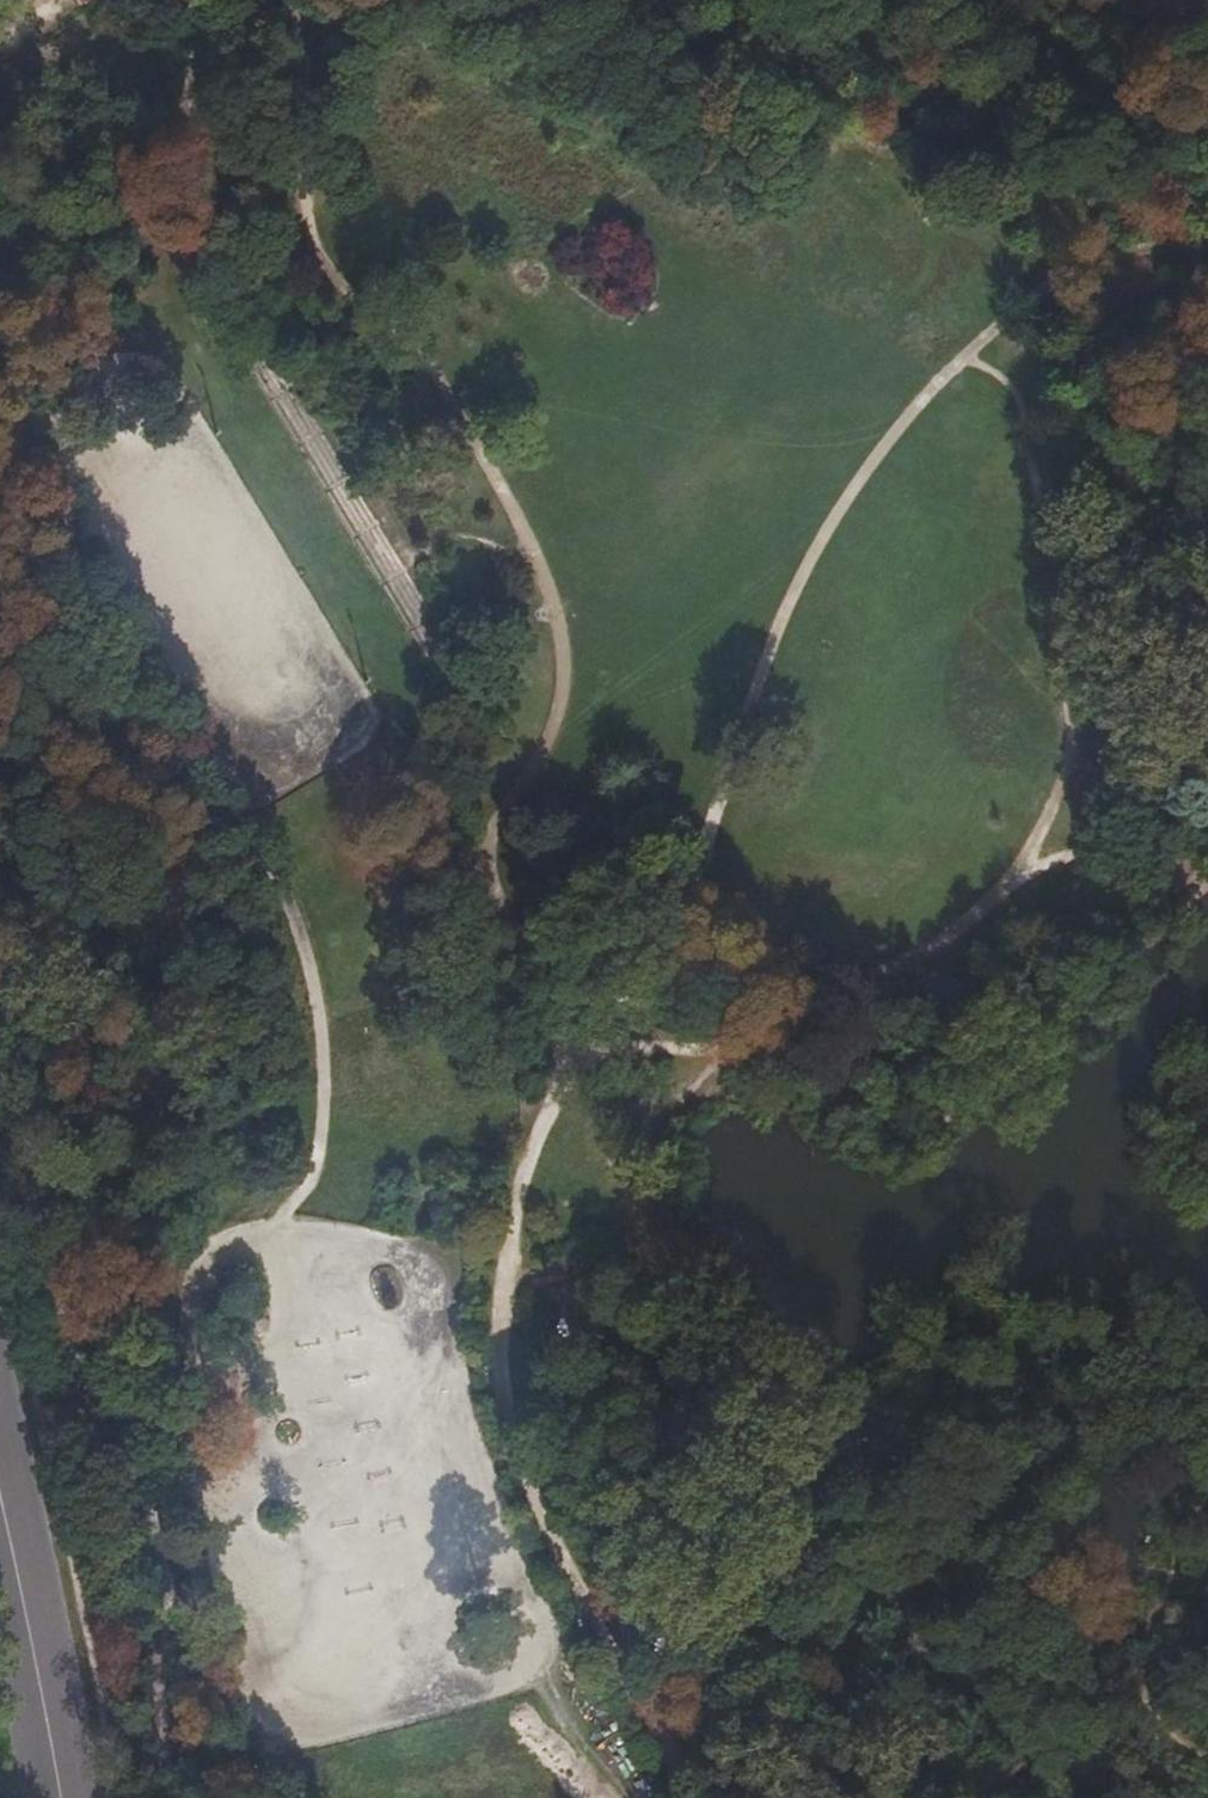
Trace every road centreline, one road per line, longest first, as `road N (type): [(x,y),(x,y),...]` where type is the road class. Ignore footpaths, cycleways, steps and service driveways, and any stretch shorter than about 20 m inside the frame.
road 1 (primary): [(59,1797),(0,1498)]

